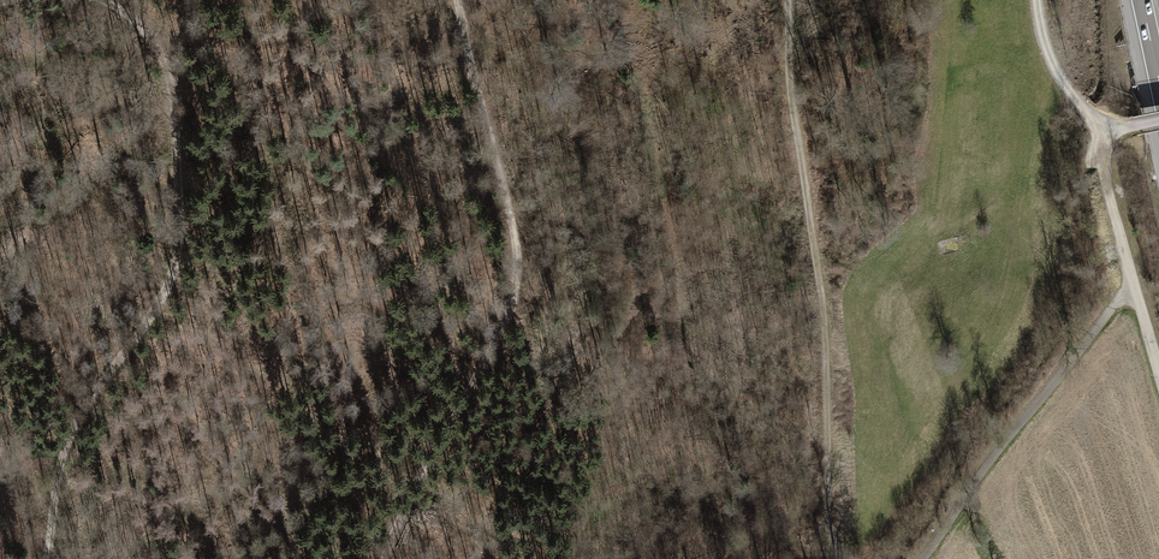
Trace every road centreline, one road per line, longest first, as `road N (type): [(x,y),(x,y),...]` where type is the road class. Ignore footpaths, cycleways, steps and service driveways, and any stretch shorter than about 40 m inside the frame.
road 1 (track): [(47,558),(62,450),(85,399),(141,330),(176,269),(173,97),(155,31),(104,0)]
road 2 (track): [(380,558),(513,293),(514,229),(492,113),(457,0)]
road 3 (track): [(788,0),(786,73),(825,342),(827,530),(842,558)]
road 4 (track): [(923,558),(1135,291)]
road 5 (track): [(1135,291),(1099,162),(1104,132)]
road 6 (track): [(1104,132),(1057,78),(1037,0)]

